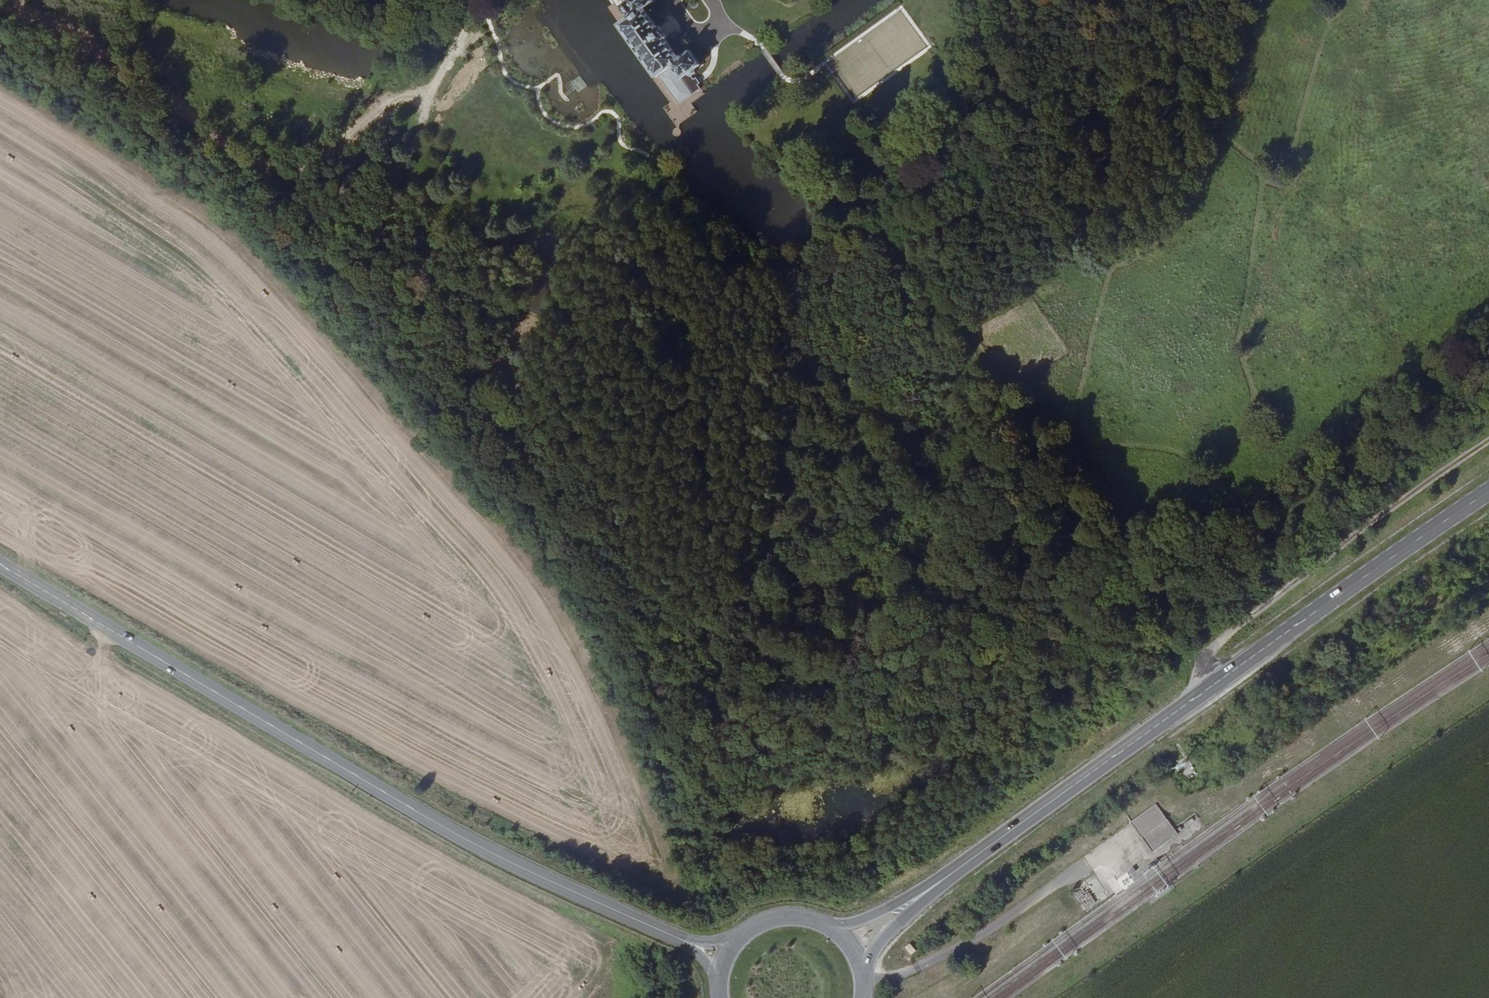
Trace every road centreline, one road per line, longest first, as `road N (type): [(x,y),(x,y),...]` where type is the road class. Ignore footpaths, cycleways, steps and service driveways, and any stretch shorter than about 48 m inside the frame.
road 1 (secondary): [(0,563),(495,854),(688,941)]
road 2 (secondary): [(927,895),(1209,685),(1488,493)]
road 3 (track): [(1209,685),(1204,651),(1488,435)]

